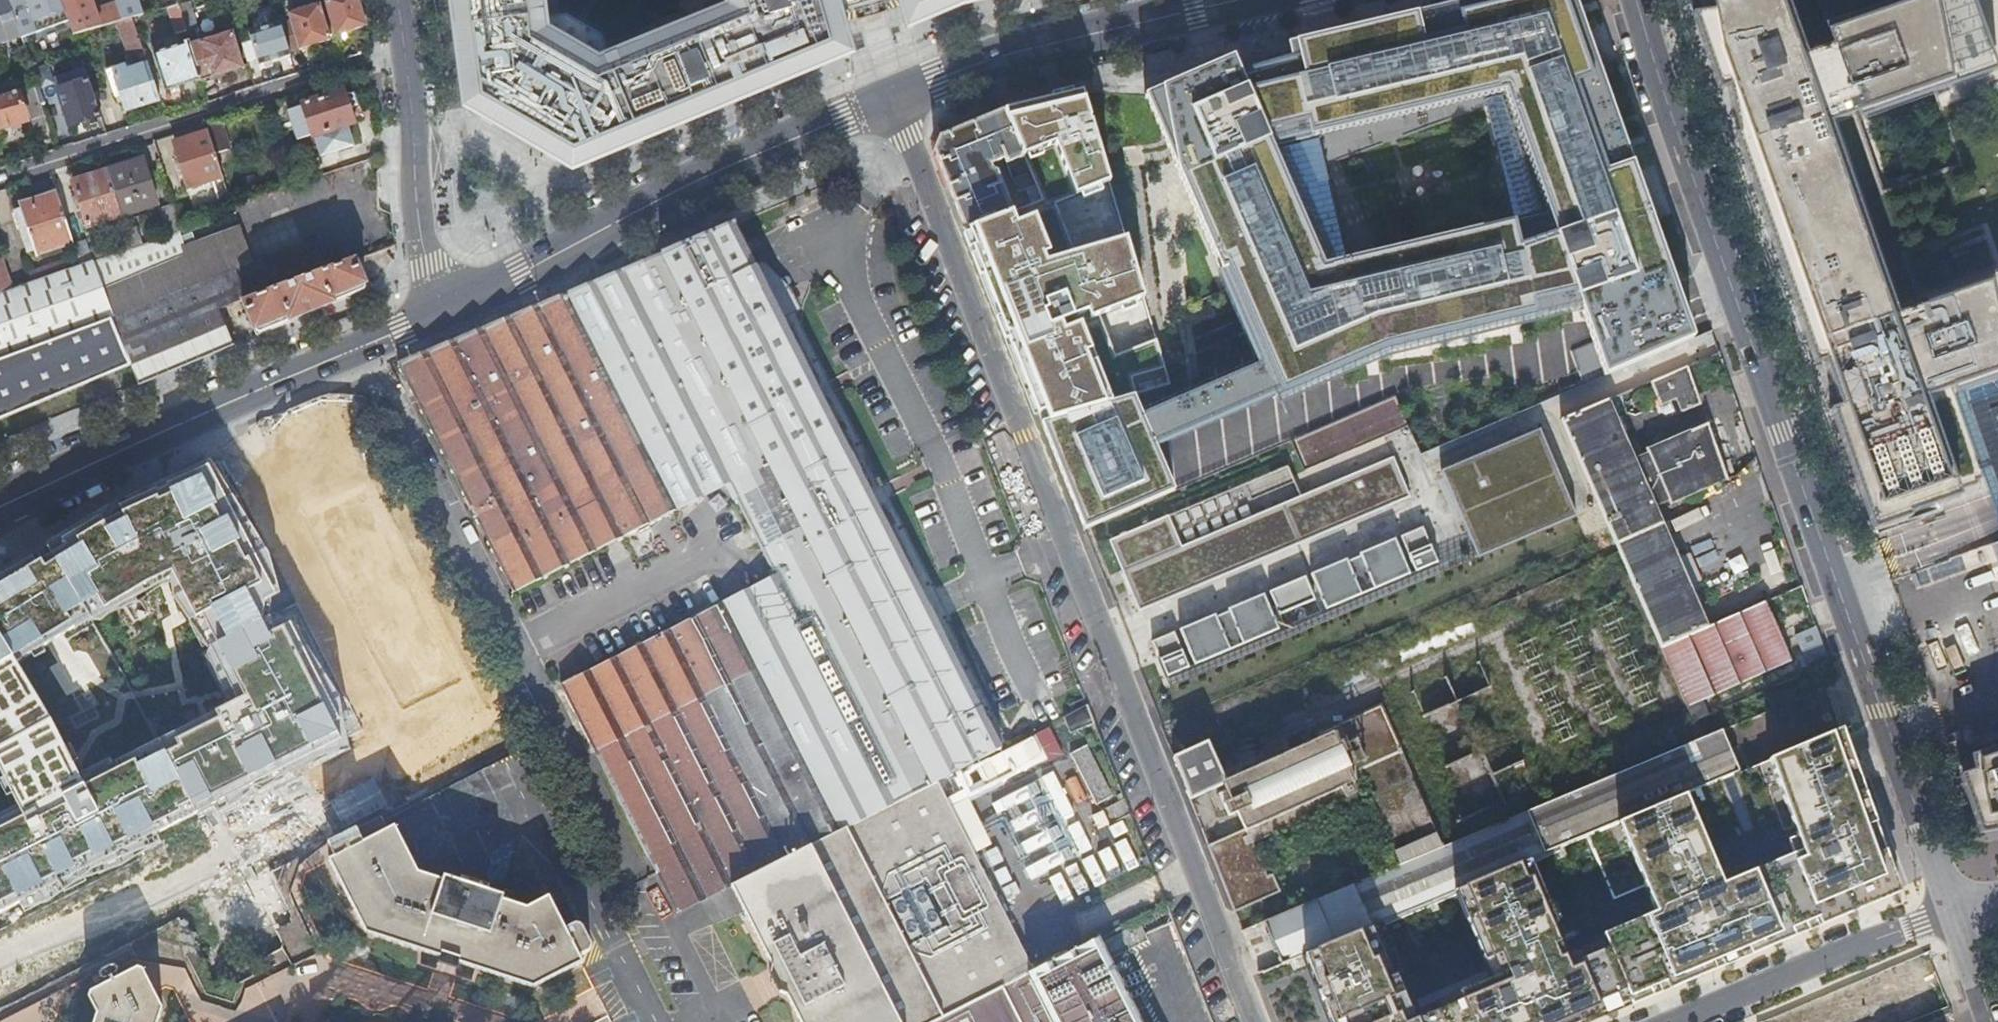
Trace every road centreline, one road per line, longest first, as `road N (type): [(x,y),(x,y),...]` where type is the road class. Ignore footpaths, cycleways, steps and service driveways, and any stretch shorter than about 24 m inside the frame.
road 1 (residential): [(894,100),(1253,1021)]
road 2 (residential): [(1951,915),(1634,0)]
road 3 (secondary): [(894,100),(708,178),(433,317)]
road 4 (secondary): [(433,317),(0,506)]
road 5 (residential): [(0,178),(406,54)]
road 6 (secondary): [(1232,0),(995,58),(894,100)]
road 7 (residential): [(1951,915),(1679,1021)]
road 8 (residential): [(406,54),(433,317)]

